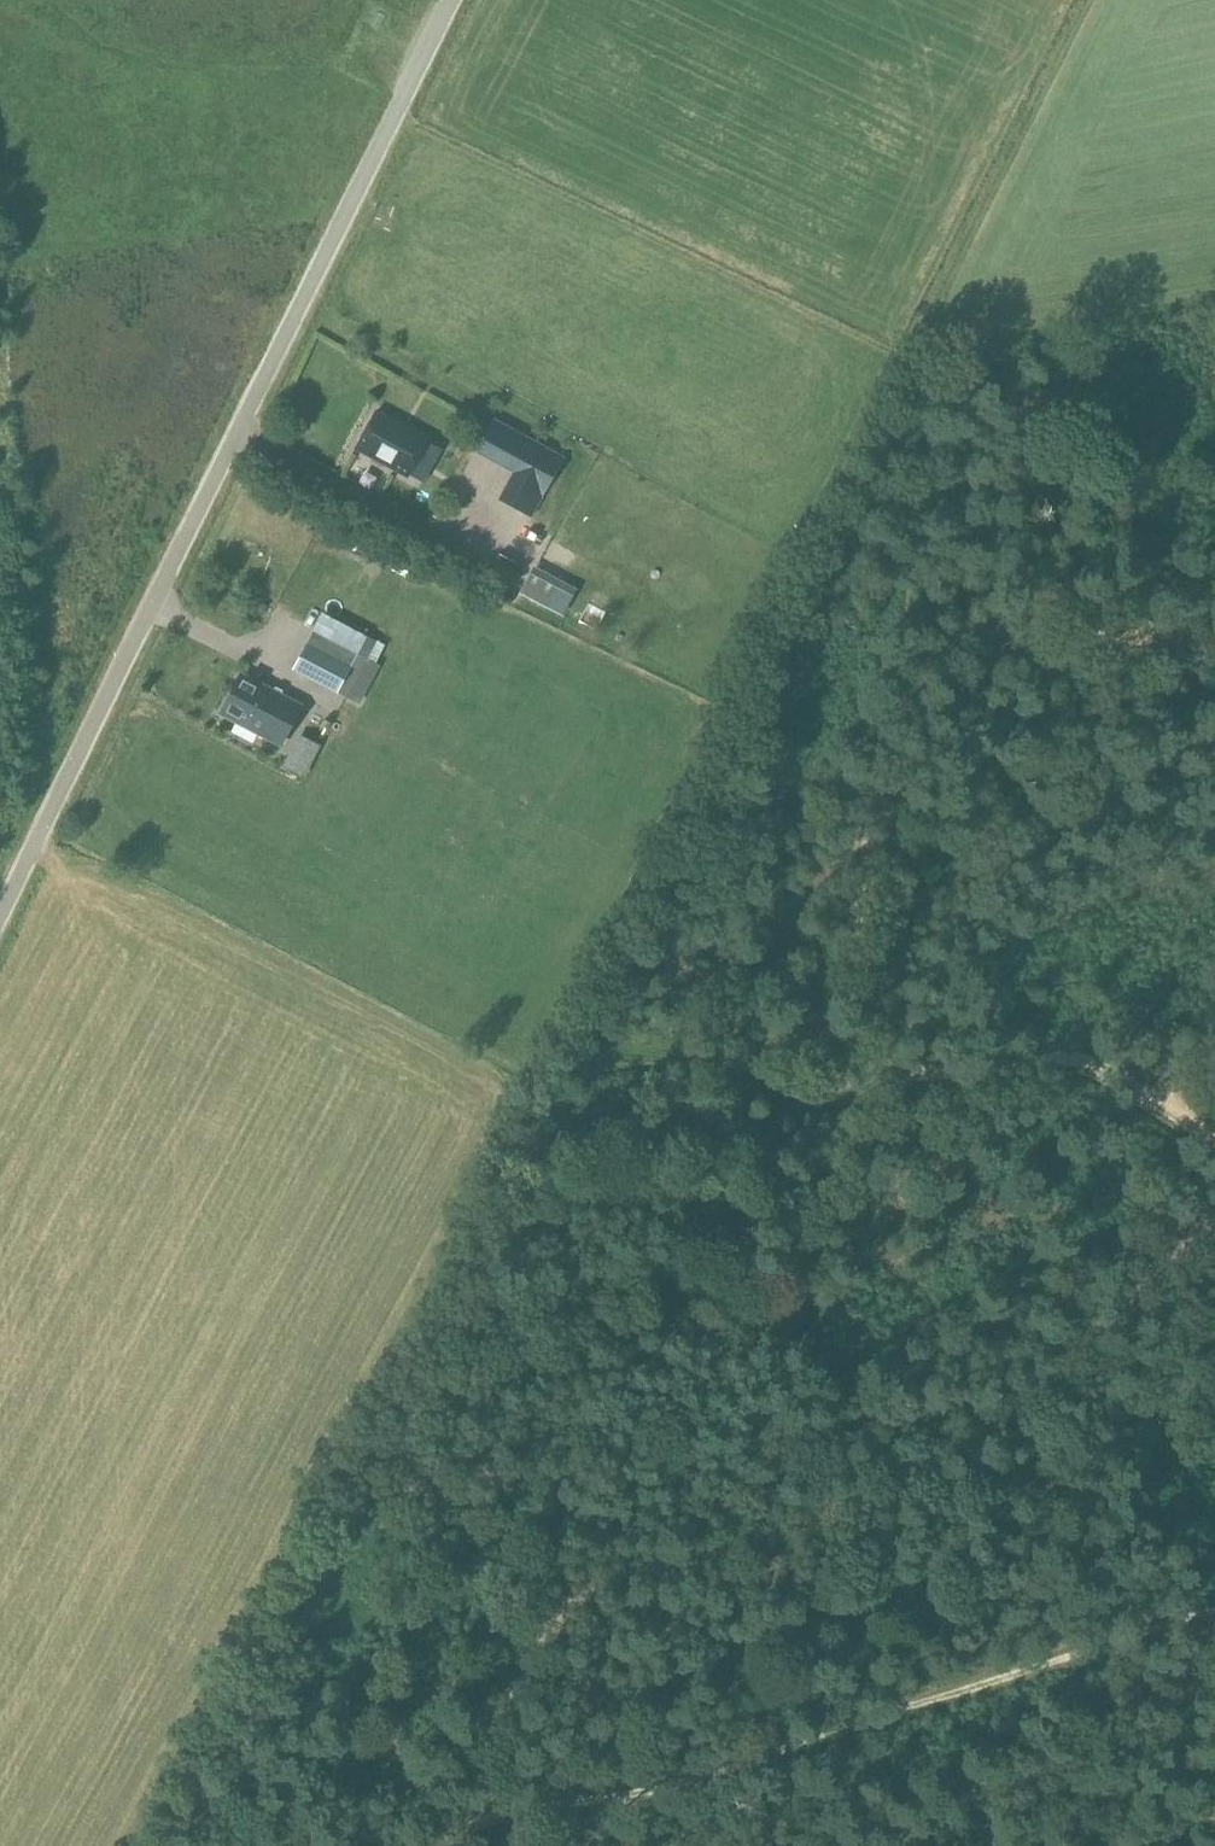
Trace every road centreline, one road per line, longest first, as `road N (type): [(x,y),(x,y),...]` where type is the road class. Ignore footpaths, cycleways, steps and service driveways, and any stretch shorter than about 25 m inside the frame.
road 1 (unclassified): [(0,912),(453,0)]

